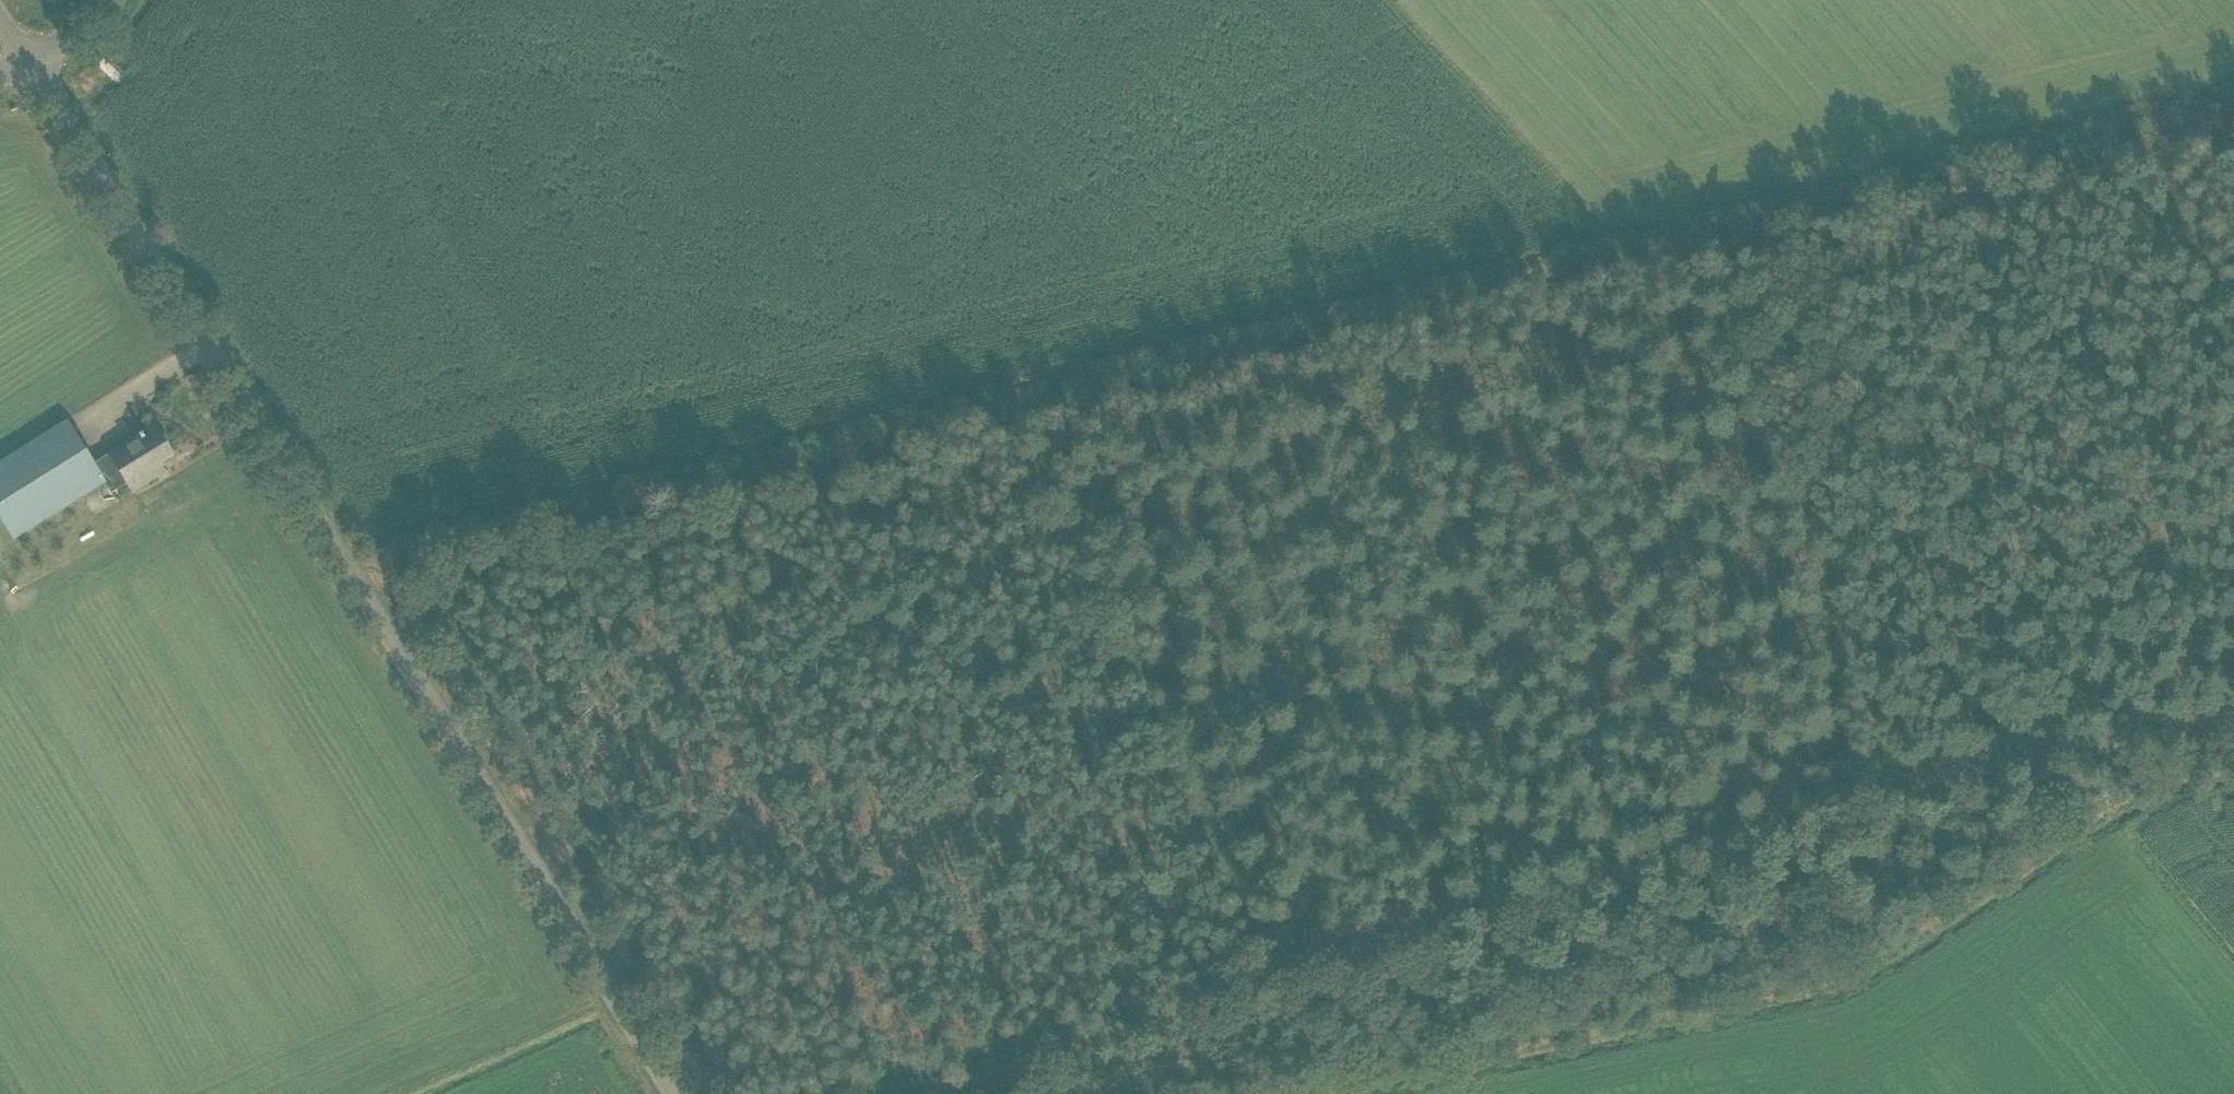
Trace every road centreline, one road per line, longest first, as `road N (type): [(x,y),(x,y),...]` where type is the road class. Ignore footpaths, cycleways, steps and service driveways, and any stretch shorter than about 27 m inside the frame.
road 1 (track): [(2233,729),(2066,756),(1610,859),(1425,930),(1304,988),(976,1093)]
road 2 (unclassified): [(692,1093),(31,66)]

